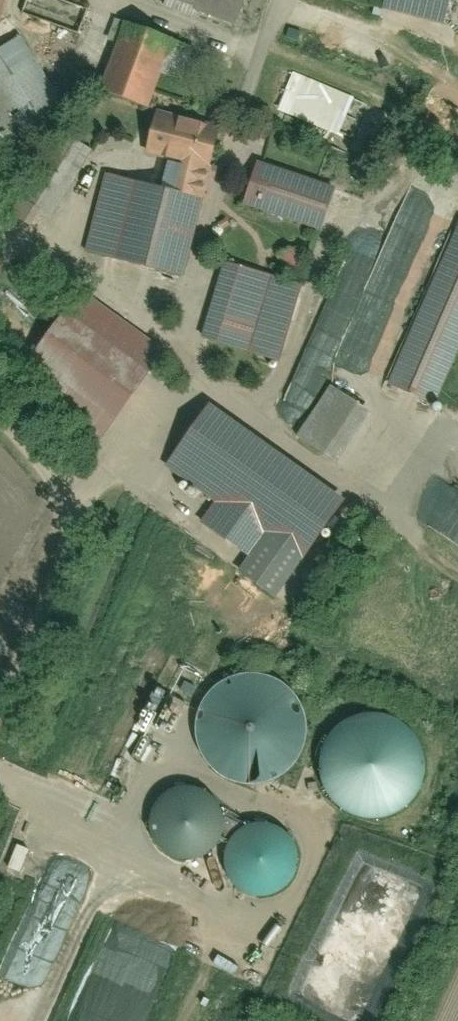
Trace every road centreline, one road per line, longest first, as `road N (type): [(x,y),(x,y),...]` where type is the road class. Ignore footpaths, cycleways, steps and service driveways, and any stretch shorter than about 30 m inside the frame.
road 1 (track): [(0,699),(74,530),(75,507),(0,429)]
road 2 (track): [(0,786),(274,935)]
road 3 (track): [(75,507),(145,459),(195,296)]
road 4 (track): [(115,0),(255,49)]

